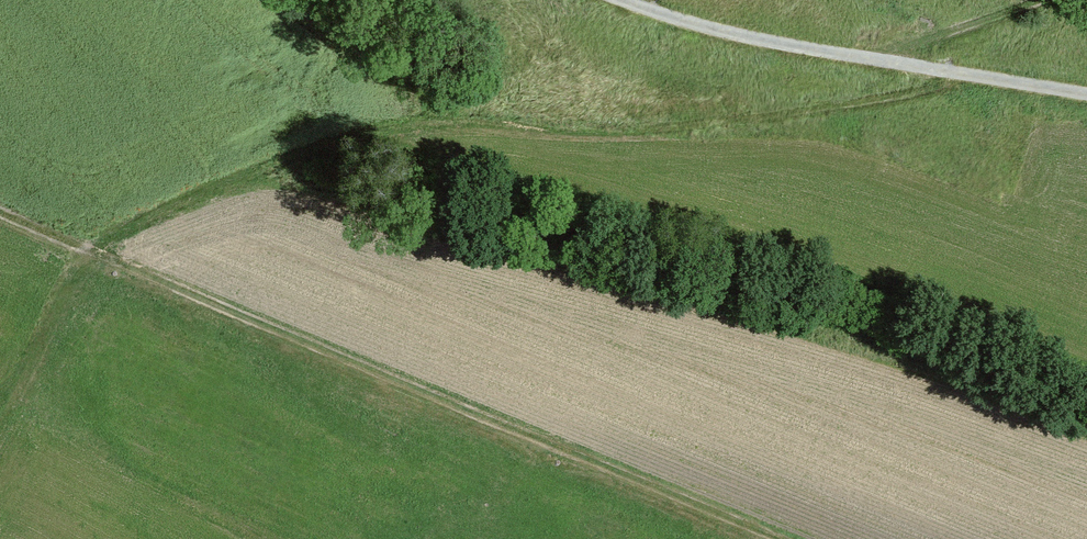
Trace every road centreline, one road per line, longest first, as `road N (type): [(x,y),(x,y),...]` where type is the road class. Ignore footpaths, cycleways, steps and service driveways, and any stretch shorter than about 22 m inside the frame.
road 1 (track): [(957,73),(910,92),(639,130),(427,119),(292,157),(81,246)]
road 2 (track): [(781,538),(0,212)]
road 3 (track): [(1086,95),(764,41),(623,0)]

